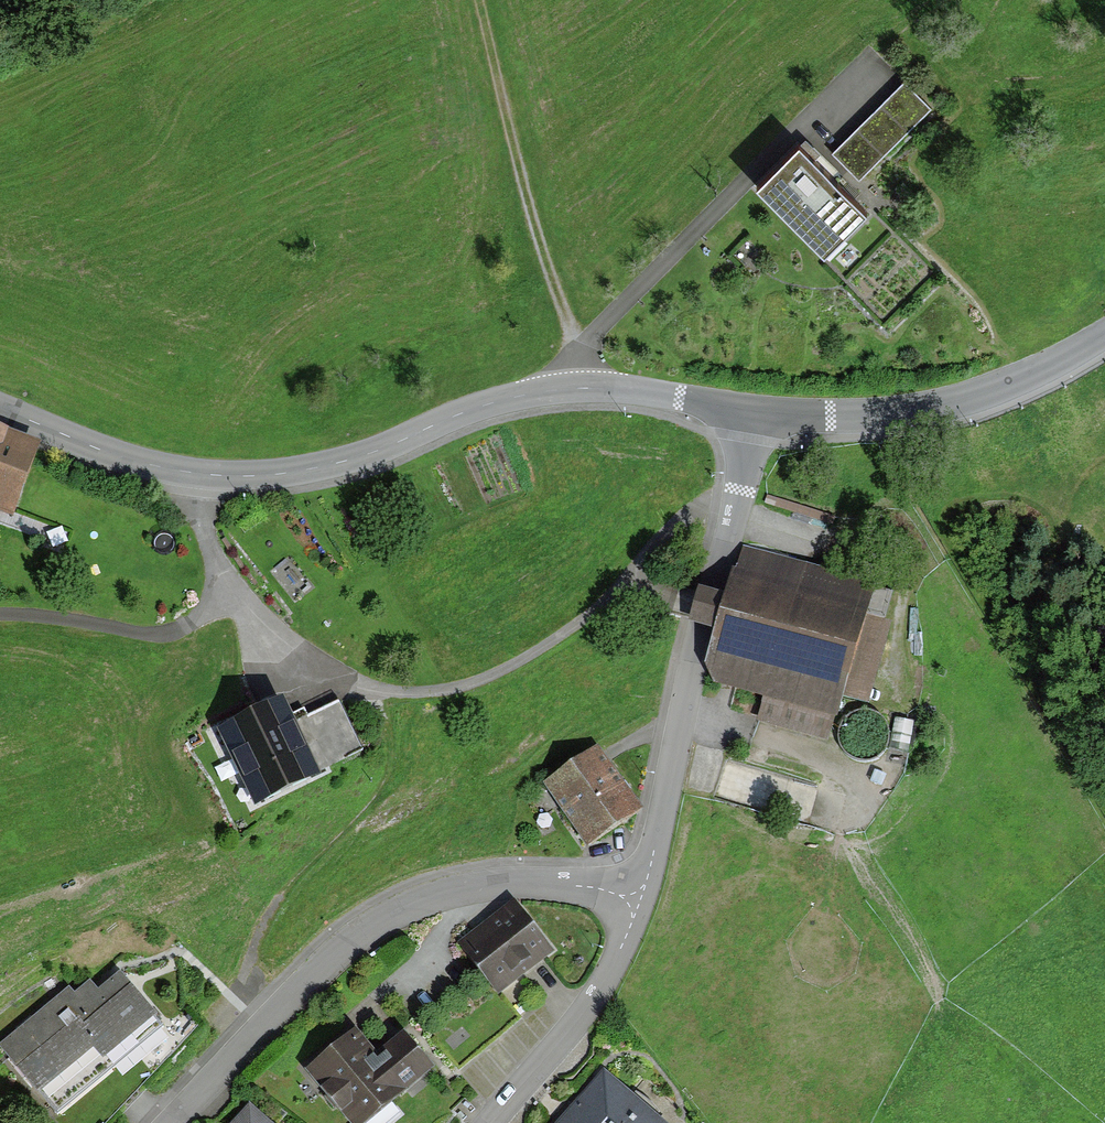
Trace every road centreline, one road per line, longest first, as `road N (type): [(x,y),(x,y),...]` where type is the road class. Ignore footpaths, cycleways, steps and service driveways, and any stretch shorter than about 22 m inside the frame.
road 1 (residential): [(0,412),(160,468),(256,476),(373,453),(492,402),(589,387),(755,412)]
road 2 (residential): [(638,892),(532,875),(459,881),(394,906),(253,1029),(166,1122)]
road 3 (residential): [(755,412),(638,892)]
road 4 (track): [(276,1008),(252,963),(261,932),(367,812),(389,764),(387,721),(365,687)]
road 5 (residential): [(755,412),(829,419),(935,411),(1012,388),(1104,340)]
road 6 (track): [(586,339),(535,230),(482,0)]
road 7 (residential): [(638,892),(600,992),(488,1122)]
road 8 (track): [(680,720),(835,769),(857,786),(858,812)]

